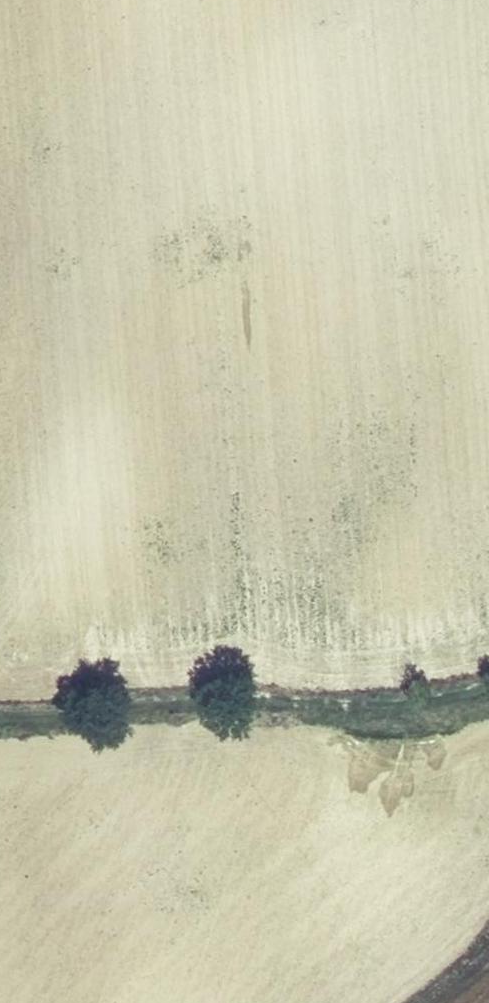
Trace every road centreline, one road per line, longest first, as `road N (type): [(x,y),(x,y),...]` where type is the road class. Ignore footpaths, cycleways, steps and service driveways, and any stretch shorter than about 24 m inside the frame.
road 1 (track): [(0,722),(114,717),(211,698),(381,710),(488,691)]

